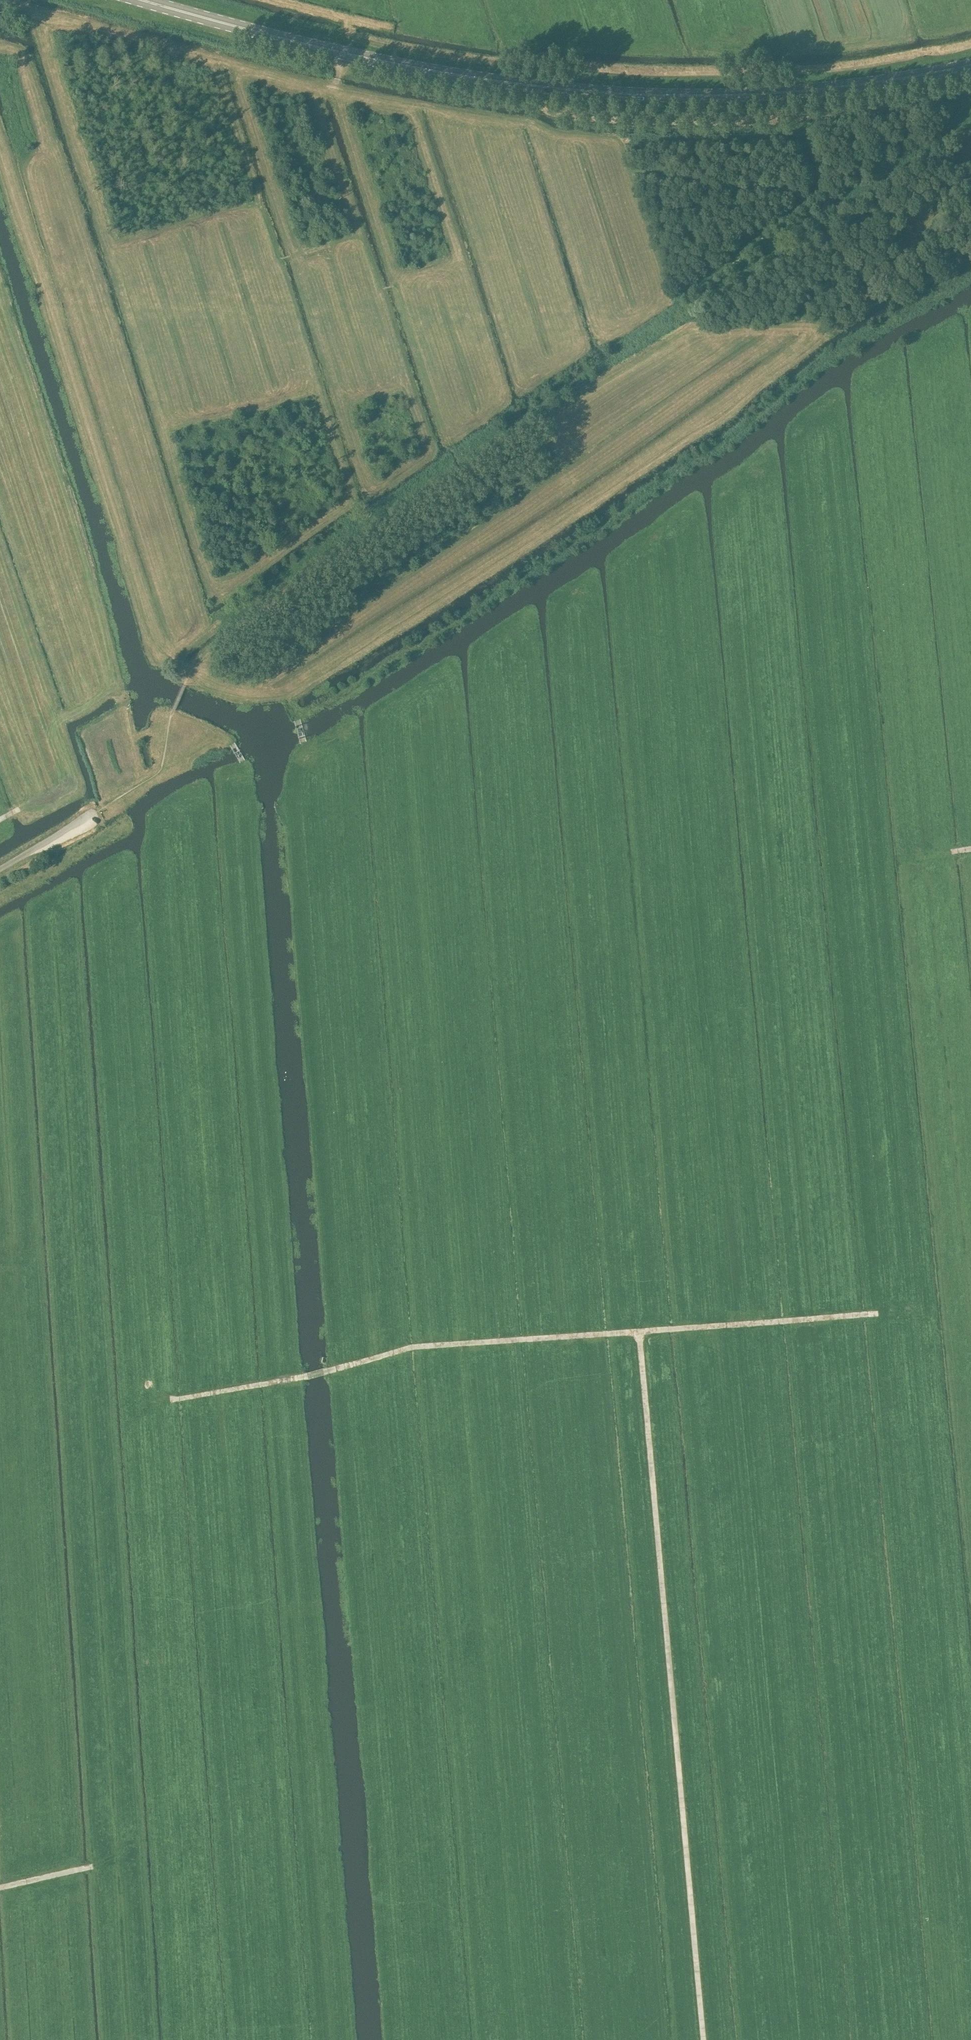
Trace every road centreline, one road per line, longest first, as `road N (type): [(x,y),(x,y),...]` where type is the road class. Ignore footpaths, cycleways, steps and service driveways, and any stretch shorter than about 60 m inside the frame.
road 1 (primary): [(141,0),(423,69),(615,93),(827,89),(970,65)]
road 2 (track): [(295,709),(323,705),(743,432),(857,341),(970,274)]
road 3 (track): [(702,2039),(638,1332)]
road 4 (track): [(172,1399),(416,1346),(638,1332)]
road 5 (track): [(638,1332),(875,1314)]

